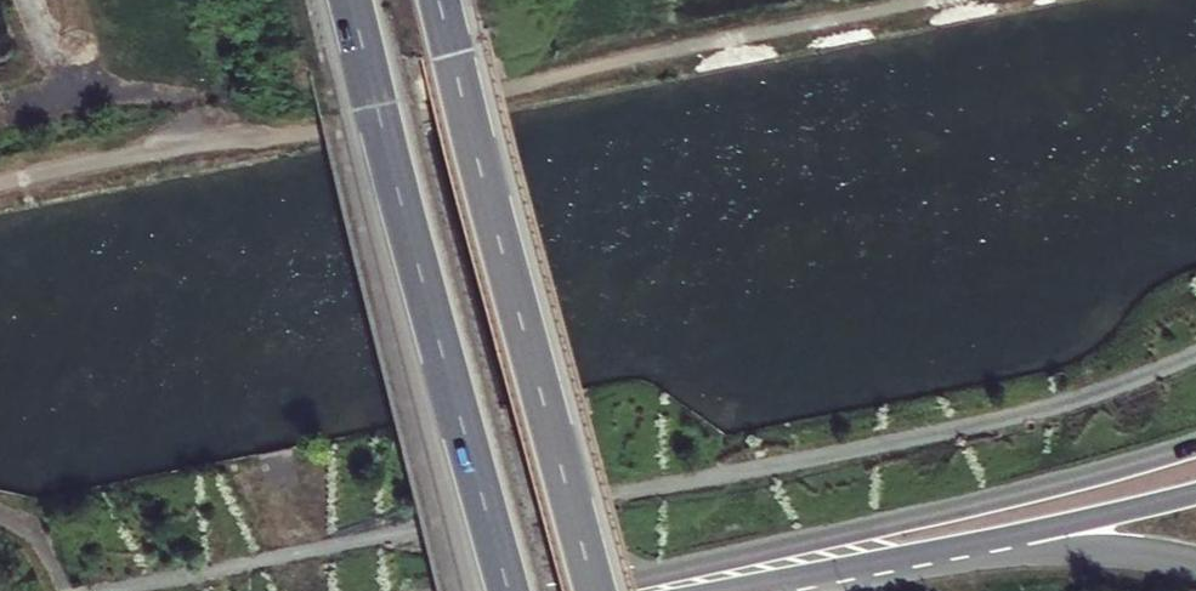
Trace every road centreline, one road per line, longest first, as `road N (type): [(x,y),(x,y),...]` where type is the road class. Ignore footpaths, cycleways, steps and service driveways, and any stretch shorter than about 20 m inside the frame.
road 1 (trunk): [(353,0),(516,590)]
road 2 (trunk): [(602,590),(441,0)]
road 3 (tertiary): [(1195,443),(840,531),(713,574)]
road 4 (tertiary): [(713,574),(863,568),(1014,537)]
road 5 (unclassified): [(1014,537),(1195,489)]
road 6 (tertiary): [(1014,537),(1195,568)]

